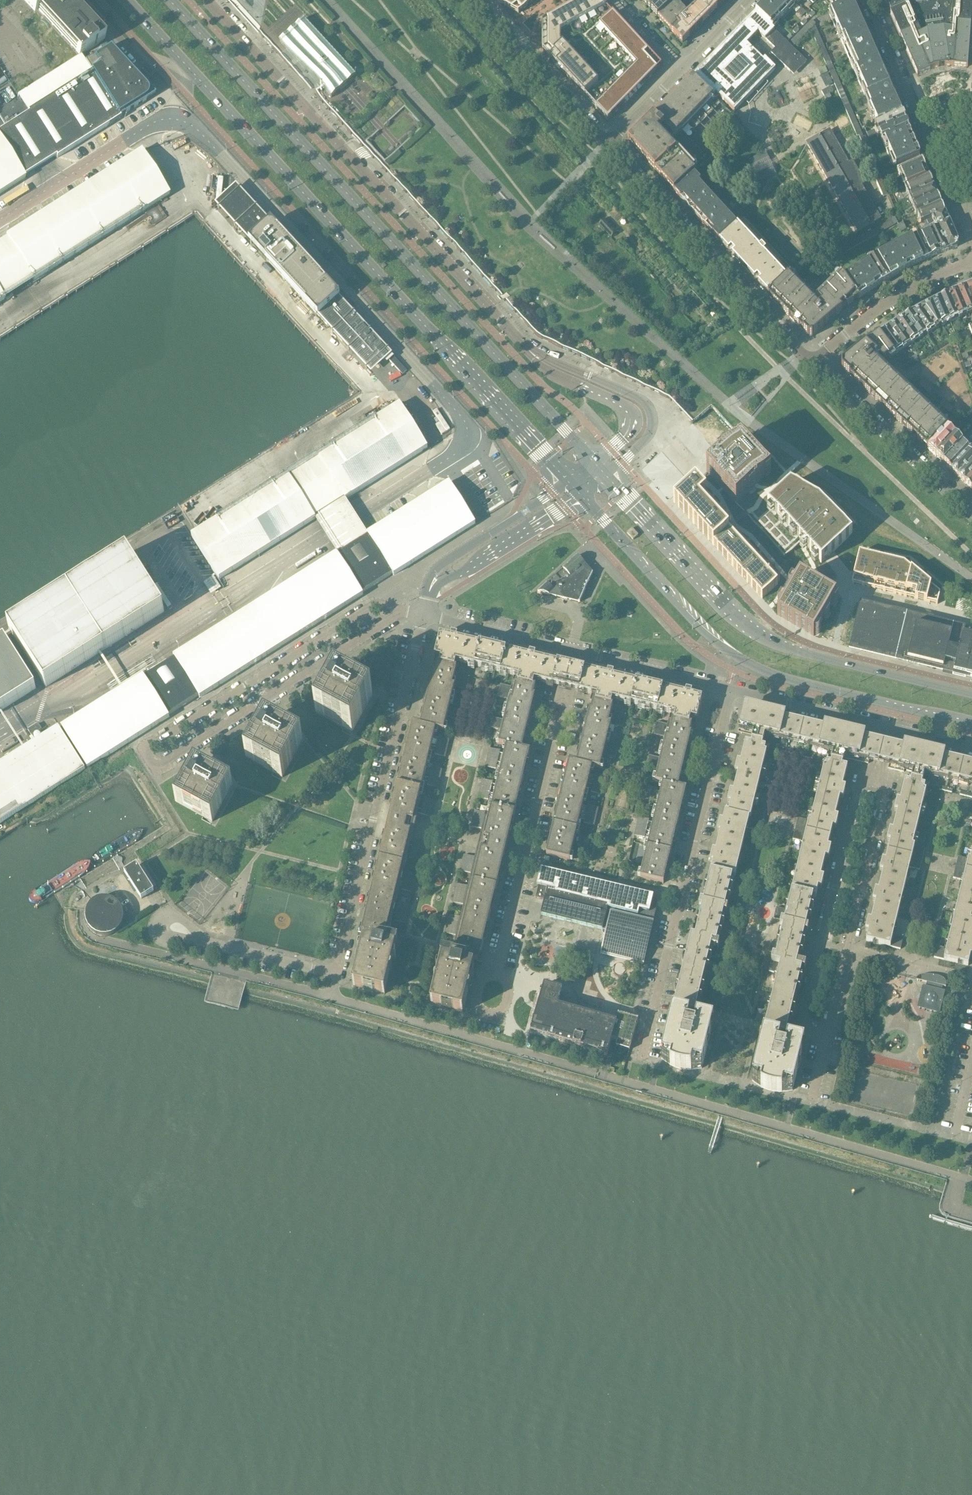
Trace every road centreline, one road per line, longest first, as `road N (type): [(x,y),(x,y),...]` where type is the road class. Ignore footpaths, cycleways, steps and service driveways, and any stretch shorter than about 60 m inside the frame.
road 1 (secondary): [(125,0),(570,485)]
road 2 (secondary): [(594,465),(167,0)]
road 3 (unclassified): [(0,220),(153,127),(182,119),(468,429)]
road 4 (residential): [(425,617),(338,974),(210,944)]
road 5 (residential): [(524,346),(205,0)]
road 6 (secondary): [(582,498),(699,628),(736,656),(777,676),(971,725)]
road 7 (secondary): [(971,698),(778,647),(724,605),(605,478)]
road 8 (residential): [(645,1063),(729,690)]
road 9 (residential): [(496,973),(574,652)]
road 10 (residential): [(145,751),(157,770),(405,613)]
road 11 (residential): [(604,147),(813,363)]
road 12 (residential): [(405,613),(377,609),(145,751)]
road 13 (unclassified): [(230,596),(464,447),(468,429)]
road 14 (residential): [(876,775),(855,795),(805,1016),(811,1031),(829,1037)]
road 15 (residential): [(829,1037),(883,804),(876,775)]
road 16 (residential): [(966,229),(867,0)]
road 17 (residential): [(605,478),(649,438),(651,409),(524,346)]
road 18 (residential): [(813,363),(971,516)]
road 19 (residential): [(604,147),(473,0)]
road 20 (residential): [(524,346),(546,371),(628,412),(626,434),(594,465)]
road 21 (residential): [(813,363),(867,318),(971,262)]
road 22 (unclassified): [(431,587),(582,498)]
road 23 (unclassified): [(570,485),(447,563),(431,587)]
road 24 (residential): [(887,728),(729,690)]
road 25 (residential): [(729,690),(574,652)]
road 26 (residential): [(574,652),(425,617)]
road 27 (residential): [(971,622),(849,593)]

